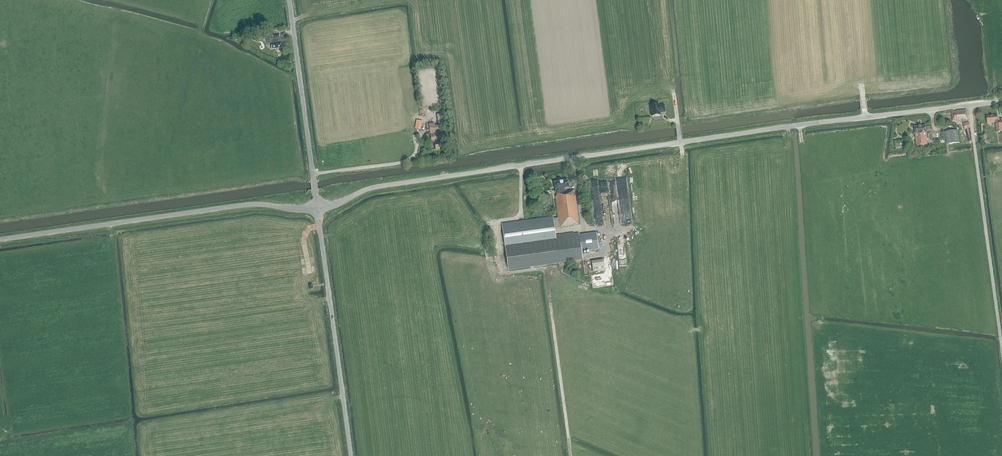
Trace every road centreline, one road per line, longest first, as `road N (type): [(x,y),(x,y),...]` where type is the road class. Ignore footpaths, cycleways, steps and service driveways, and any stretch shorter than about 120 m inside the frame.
road 1 (unclassified): [(317,207),(380,186),(1001,101)]
road 2 (unclassified): [(0,242),(250,204),(317,207)]
road 3 (tertiary): [(350,455),(317,207)]
road 4 (tertiary): [(317,207),(289,0)]

